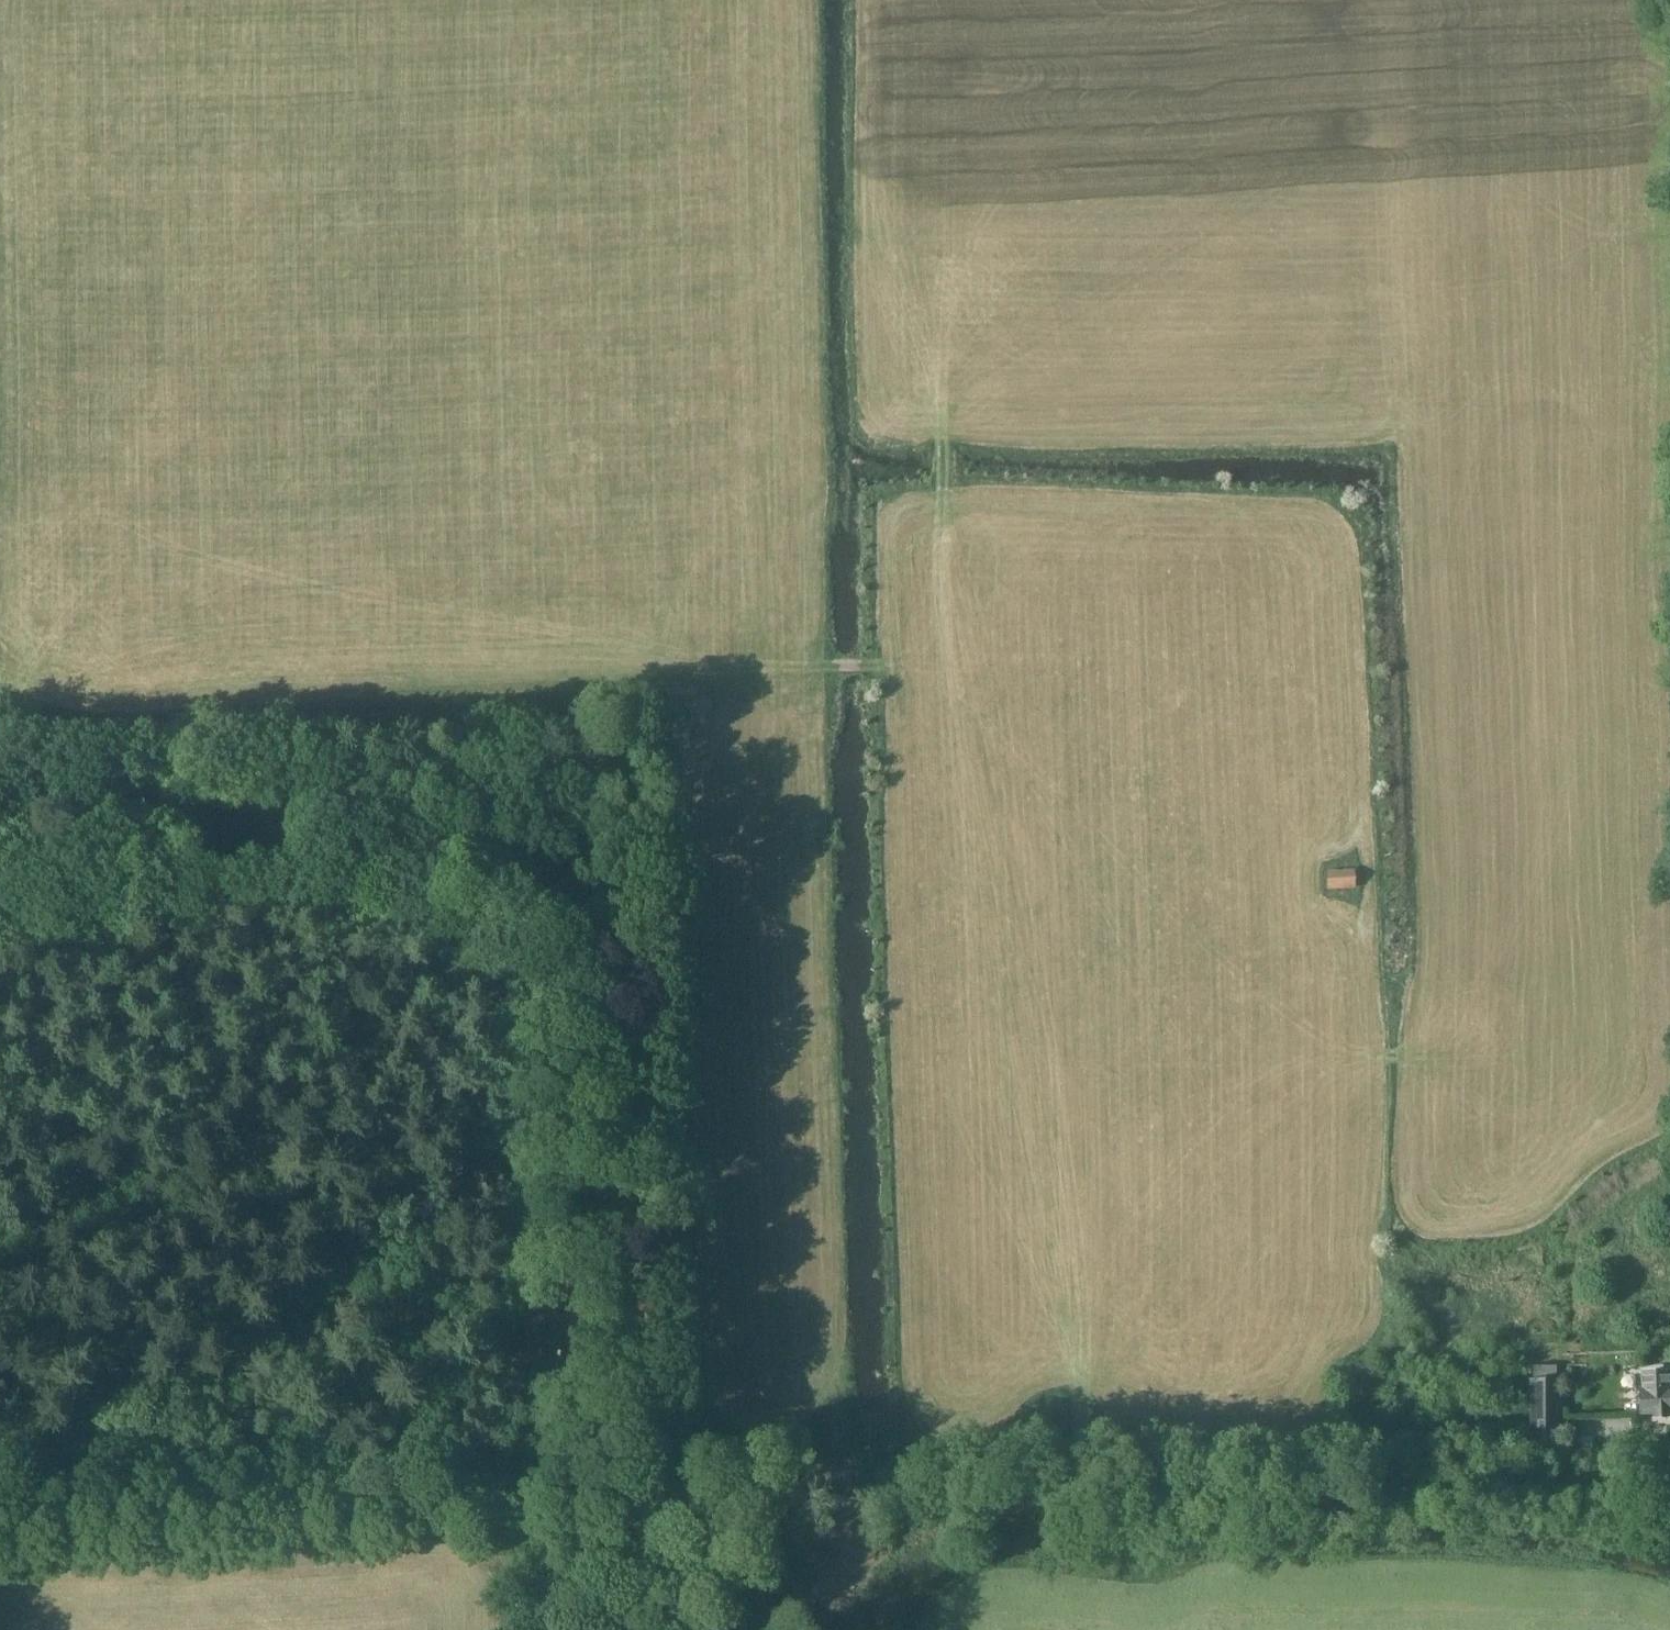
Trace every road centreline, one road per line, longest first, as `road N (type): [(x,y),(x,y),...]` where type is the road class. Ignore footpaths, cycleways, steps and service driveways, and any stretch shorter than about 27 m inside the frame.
road 1 (track): [(640,1501),(610,1473),(563,1343),(537,1160),(532,1033),(489,924),(430,888),(261,855),(98,881),(0,881)]
road 2 (track): [(640,1501),(1669,1498)]

